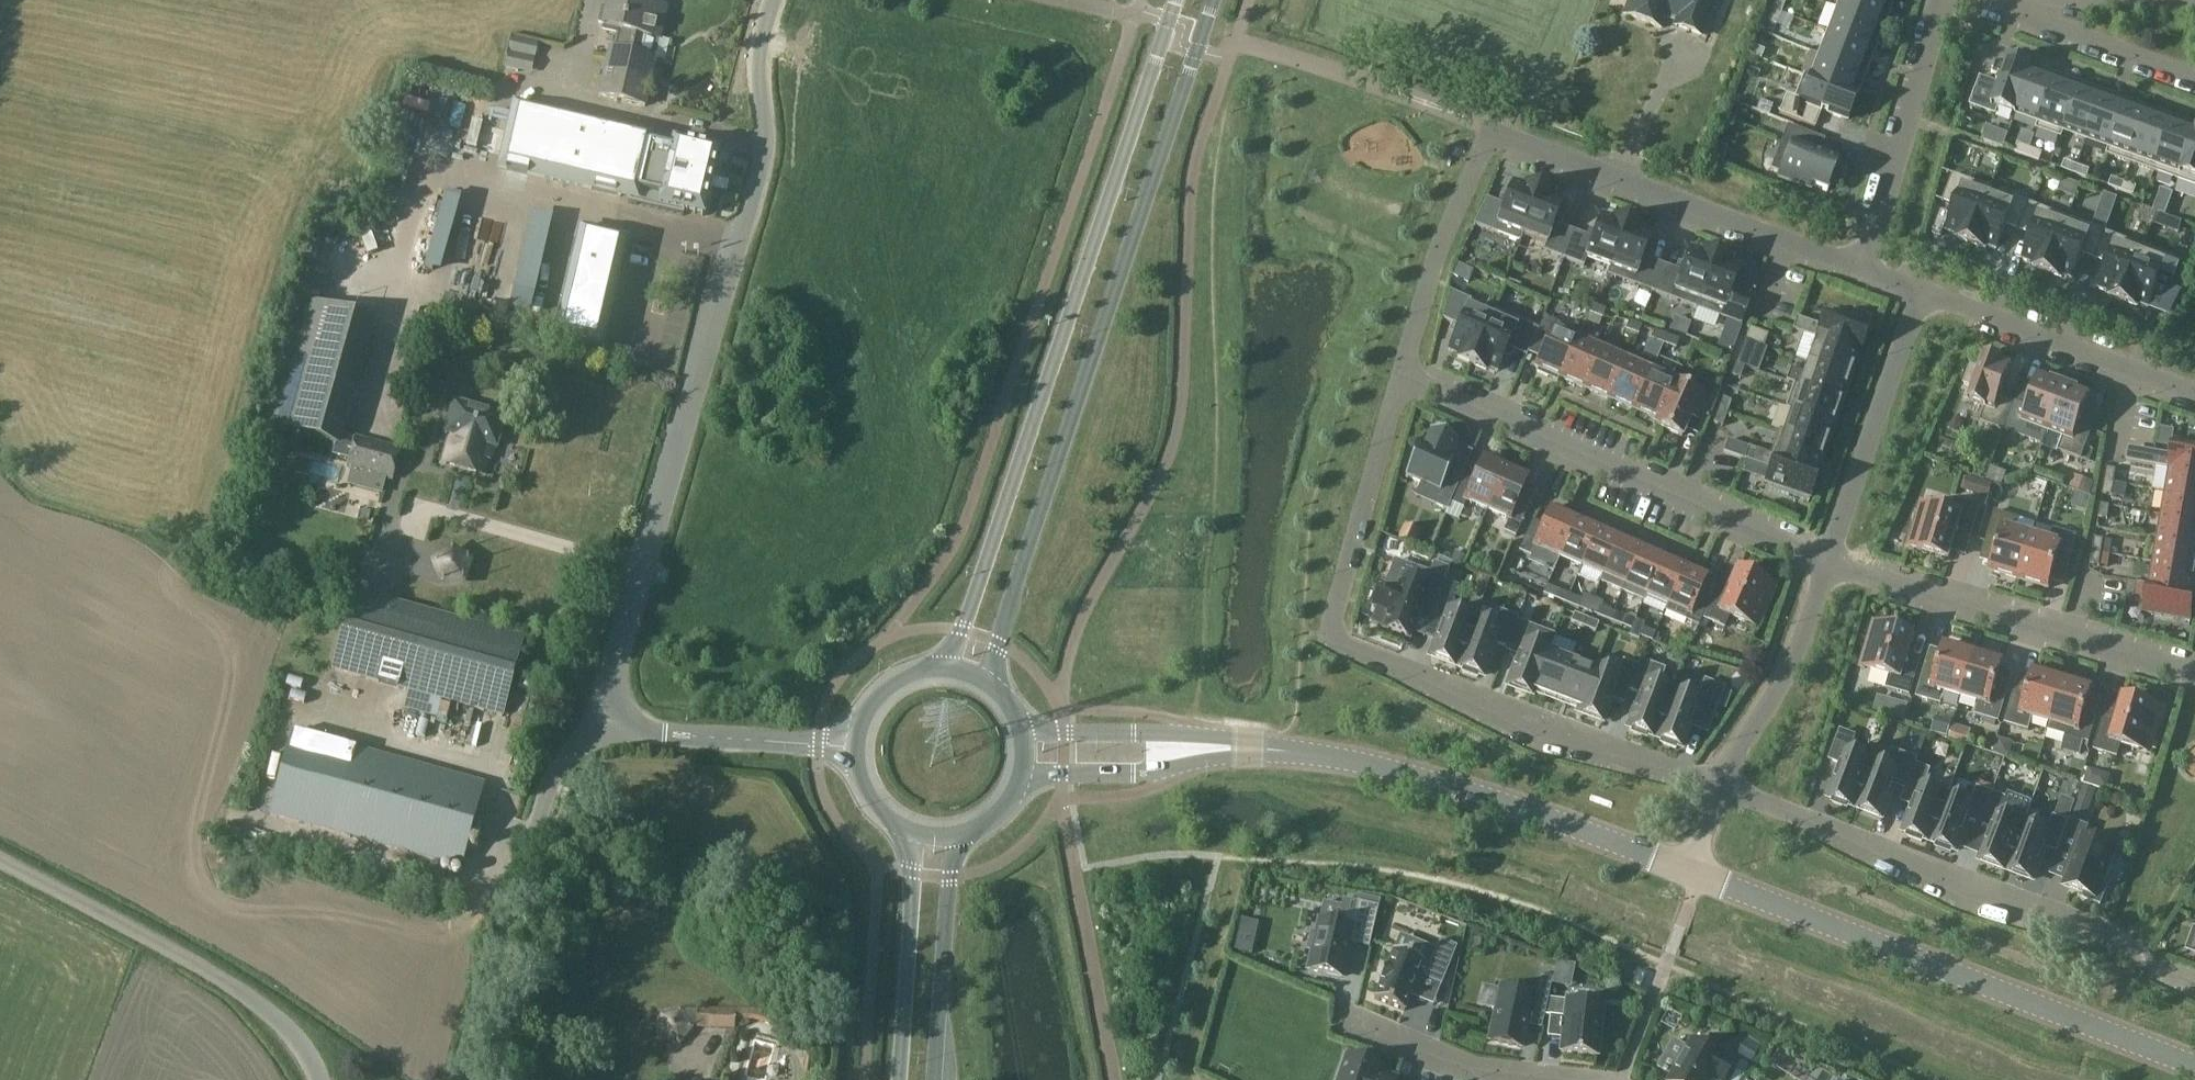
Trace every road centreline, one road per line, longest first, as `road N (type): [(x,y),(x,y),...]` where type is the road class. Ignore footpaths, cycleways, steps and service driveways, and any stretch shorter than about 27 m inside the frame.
road 1 (unclassified): [(620,728),(610,675),(766,157),(756,55),(772,0)]
road 2 (tertiary): [(988,682),(1213,0)]
road 3 (tertiary): [(1171,0),(980,584),(941,667)]
road 4 (residential): [(1718,786),(1544,734),(1337,631),(1401,373)]
road 5 (residential): [(2194,1062),(1691,871)]
road 6 (residential): [(2194,977),(2144,956),(2103,927),(1970,886),(1718,786)]
road 7 (residential): [(1830,561),(1401,373)]
road 8 (residential): [(1691,871),(1397,768),(1293,752)]
road 9 (unclassified): [(620,728),(591,735),(553,774),(465,1079)]
road 10 (residential): [(1857,269),(1488,133)]
road 11 (unclassified): [(319,1079),(288,1031),(245,995),(0,860)]
road 12 (residential): [(2194,676),(1830,561)]
road 13 (residential): [(2194,395),(1921,293)]
road 14 (residential): [(1921,293),(1830,561)]
road 15 (unclassified): [(1293,752),(1215,735),(1064,730),(1015,713)]
road 16 (residential): [(1939,0),(1857,269)]
road 17 (unclassified): [(1017,786),(1049,773),(1136,772),(1293,752)]
road 18 (residential): [(1401,373),(1488,133)]
road 19 (residential): [(1830,561),(1789,678),(1718,786)]
road 20 (tertiary): [(914,833),(900,1079)]
road 21 (tertiary): [(934,1079),(954,835)]
road 22 (residential): [(2194,78),(1970,0)]
road 23 (unclassified): [(855,746),(620,728)]
road 24 (residential): [(1471,1067),(1347,1023)]
road 25 (tertiary): [(941,667),(909,673),(882,690),(863,715),(855,746)]

